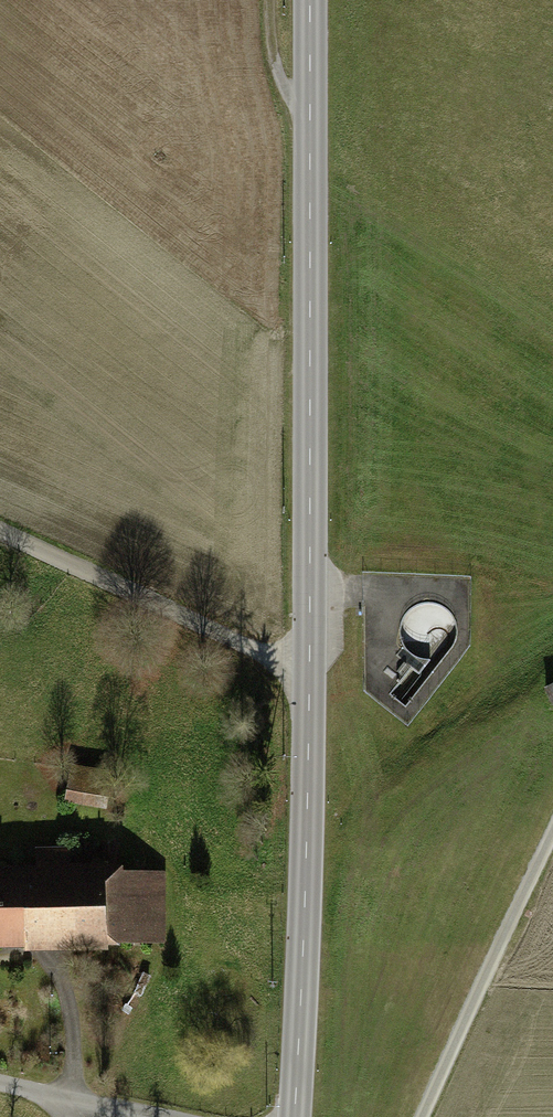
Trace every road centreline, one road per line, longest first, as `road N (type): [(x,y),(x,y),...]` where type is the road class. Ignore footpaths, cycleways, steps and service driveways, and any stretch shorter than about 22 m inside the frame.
road 1 (tertiary): [(310,0),(310,658),(295,1116)]
road 2 (track): [(310,658),(264,658),(0,536)]
road 3 (track): [(552,837),(427,1116)]
road 4 (track): [(0,1086),(152,1116)]
road 5 (track): [(57,969),(77,1030),(81,1116)]
road 6 (track): [(271,0),(281,87),(310,127)]

